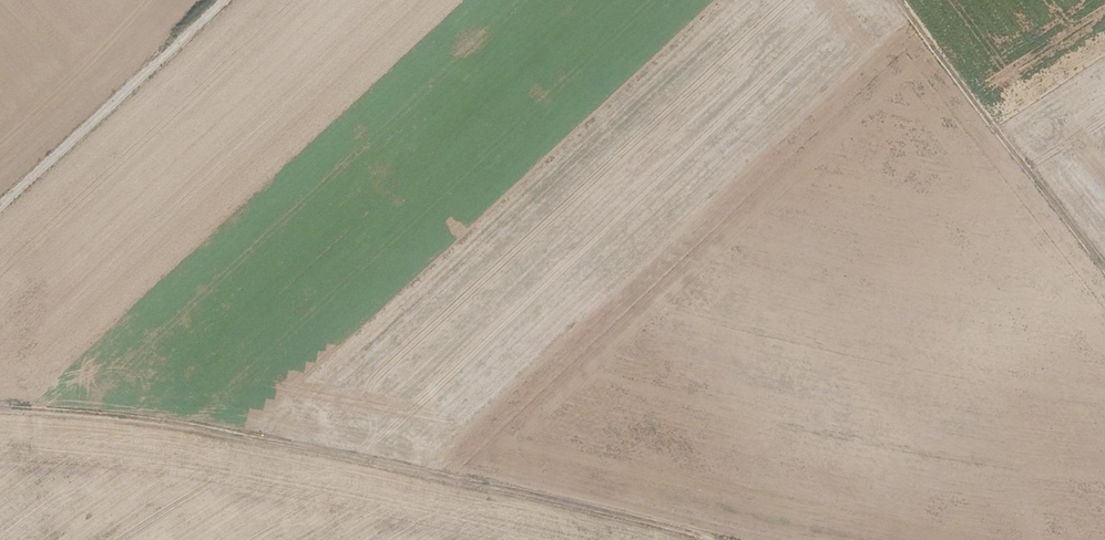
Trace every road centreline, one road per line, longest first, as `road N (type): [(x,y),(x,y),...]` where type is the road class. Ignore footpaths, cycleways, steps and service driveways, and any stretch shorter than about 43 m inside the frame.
road 1 (track): [(901,0),(1104,265)]
road 2 (track): [(0,210),(228,0)]

